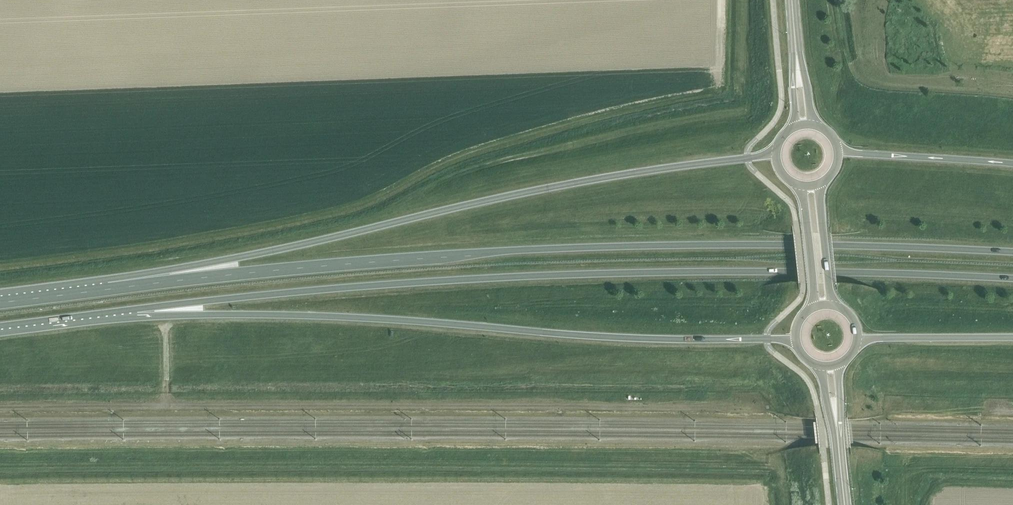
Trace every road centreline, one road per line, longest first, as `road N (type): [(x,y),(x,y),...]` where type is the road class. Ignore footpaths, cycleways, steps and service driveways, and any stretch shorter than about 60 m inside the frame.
road 1 (trunk): [(1012,253),(553,248),(109,286)]
road 2 (trunk): [(137,309),(549,275),(1012,279)]
road 3 (track): [(0,407),(751,408)]
road 4 (trunk): [(776,152),(528,191),(109,286)]
road 5 (trunk): [(137,309),(795,339)]
road 6 (trunk): [(1012,161),(837,149)]
road 7 (trunk): [(857,341),(1012,335)]
road 8 (trunk): [(0,325),(137,309)]
road 9 (secondary): [(797,185),(812,308)]
road 10 (secondary): [(831,305),(818,184)]

